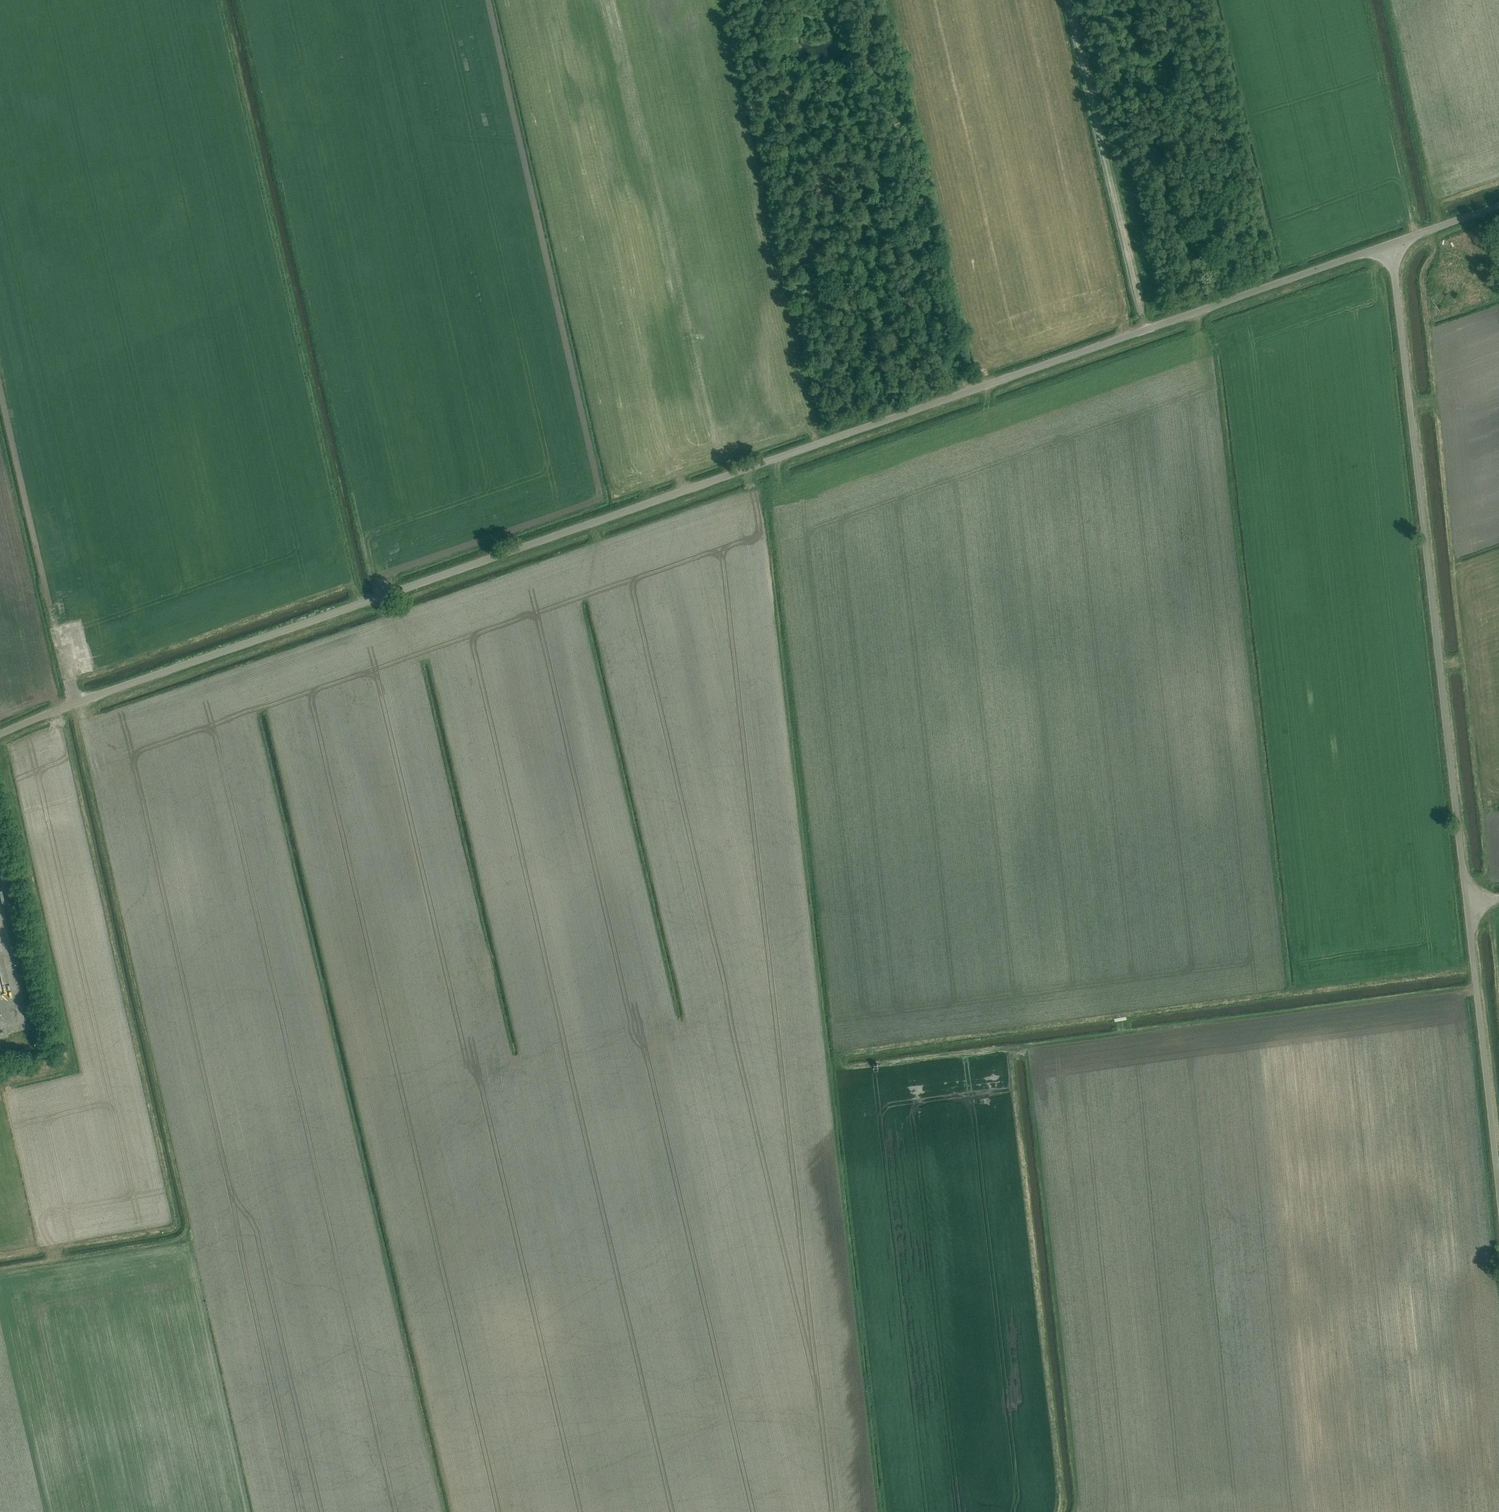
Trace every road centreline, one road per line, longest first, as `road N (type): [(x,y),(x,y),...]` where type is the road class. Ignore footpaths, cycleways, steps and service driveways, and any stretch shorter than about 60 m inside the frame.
road 1 (unclassified): [(0,732),(76,697),(1391,244)]
road 2 (unclassified): [(1498,1219),(1391,244)]

